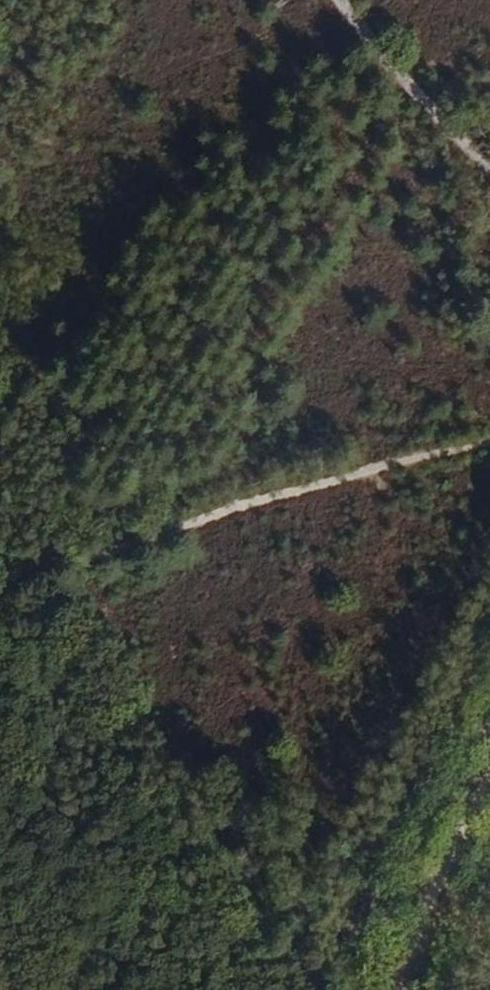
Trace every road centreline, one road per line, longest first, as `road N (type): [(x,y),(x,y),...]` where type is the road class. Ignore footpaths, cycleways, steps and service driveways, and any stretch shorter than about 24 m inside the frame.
road 1 (track): [(0,573),(489,429)]
road 2 (track): [(489,180),(326,0)]
road 3 (track): [(395,989),(489,777)]

